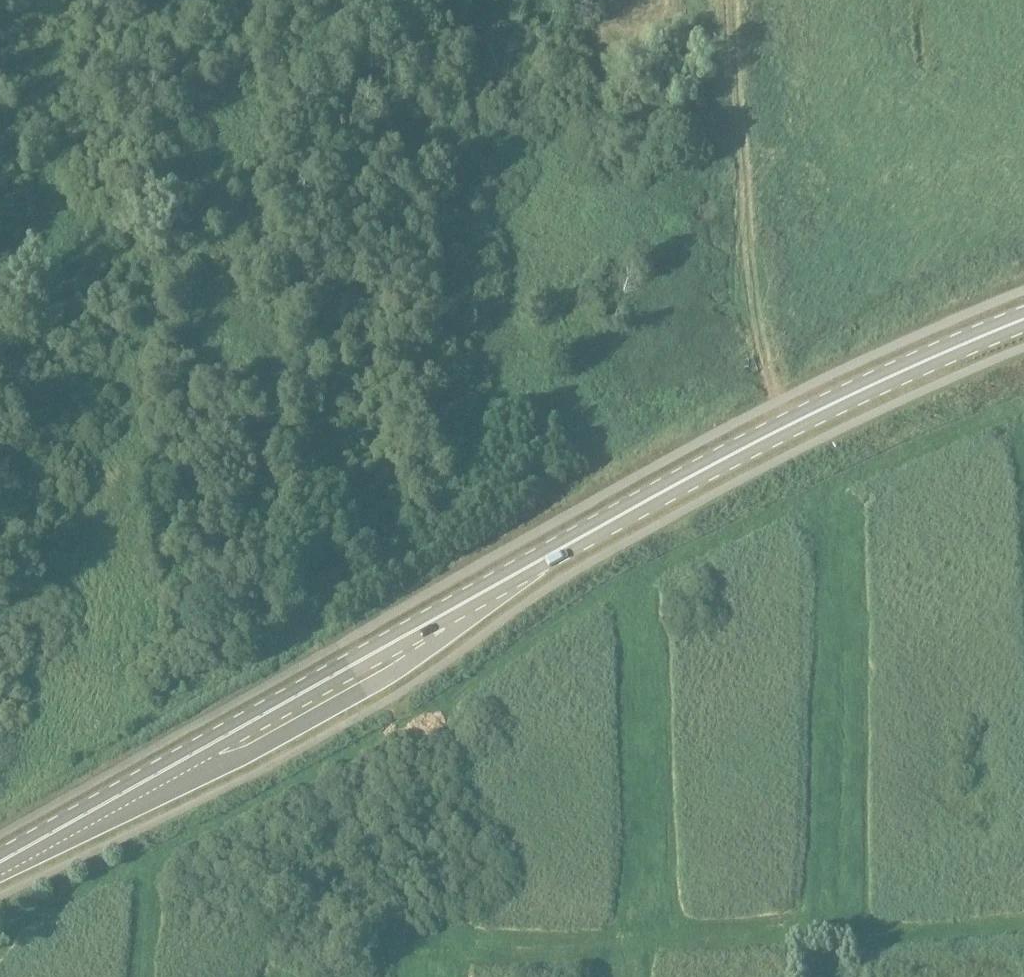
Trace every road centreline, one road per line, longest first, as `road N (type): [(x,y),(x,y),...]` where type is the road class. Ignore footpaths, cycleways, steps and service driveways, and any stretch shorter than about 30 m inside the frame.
road 1 (primary): [(0,863),(715,465),(1023,320)]
road 2 (track): [(792,425),(765,369),(754,320),(731,0)]

